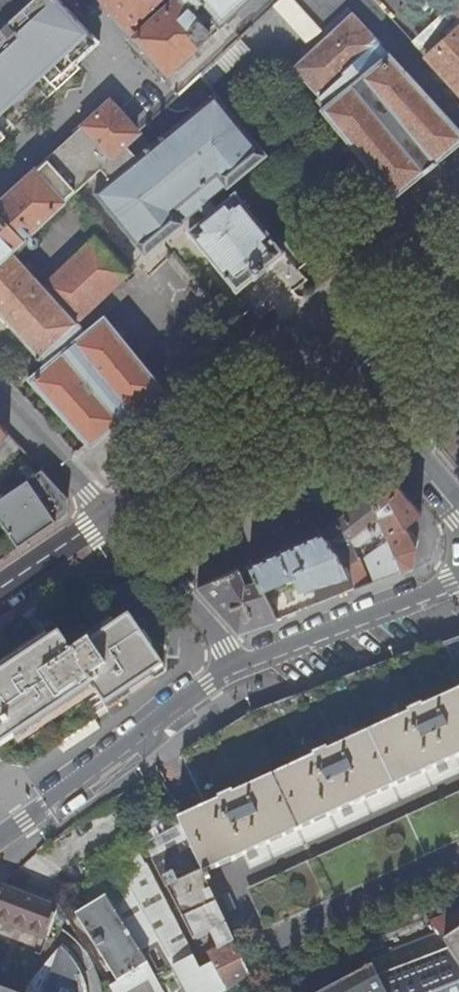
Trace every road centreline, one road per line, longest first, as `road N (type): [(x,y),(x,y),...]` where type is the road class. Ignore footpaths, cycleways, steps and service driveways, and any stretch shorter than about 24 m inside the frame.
road 1 (secondary): [(242,666),(0,835)]
road 2 (secondary): [(110,517),(287,399),(318,386),(356,390)]
road 3 (secondary): [(458,581),(242,666)]
road 4 (residential): [(110,517),(242,666)]
road 5 (secondary): [(356,390),(458,514)]
road 6 (residential): [(356,390),(364,350),(458,278)]
road 7 (secondary): [(0,588),(110,517)]

